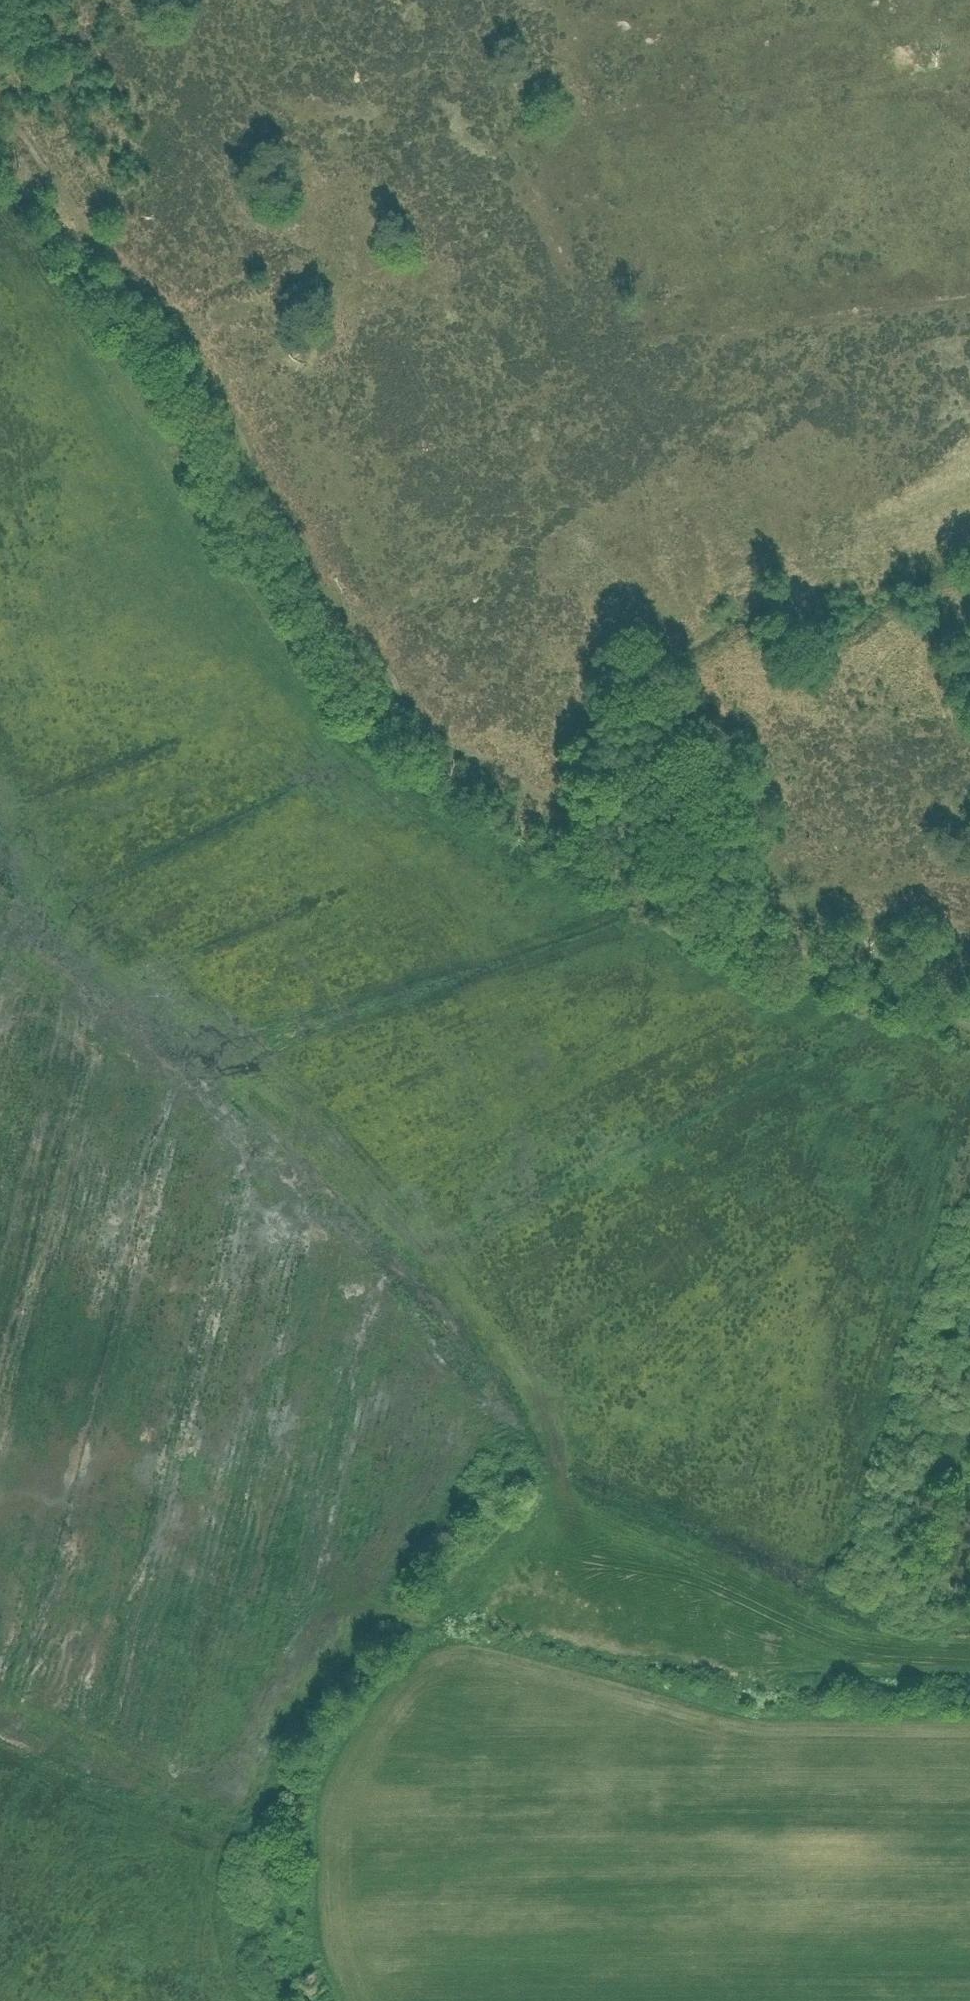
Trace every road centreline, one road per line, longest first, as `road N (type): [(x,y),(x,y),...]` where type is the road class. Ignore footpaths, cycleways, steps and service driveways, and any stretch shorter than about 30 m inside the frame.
road 1 (track): [(969,1024),(643,897),(654,873),(407,760),(337,677),(108,306),(0,156)]

